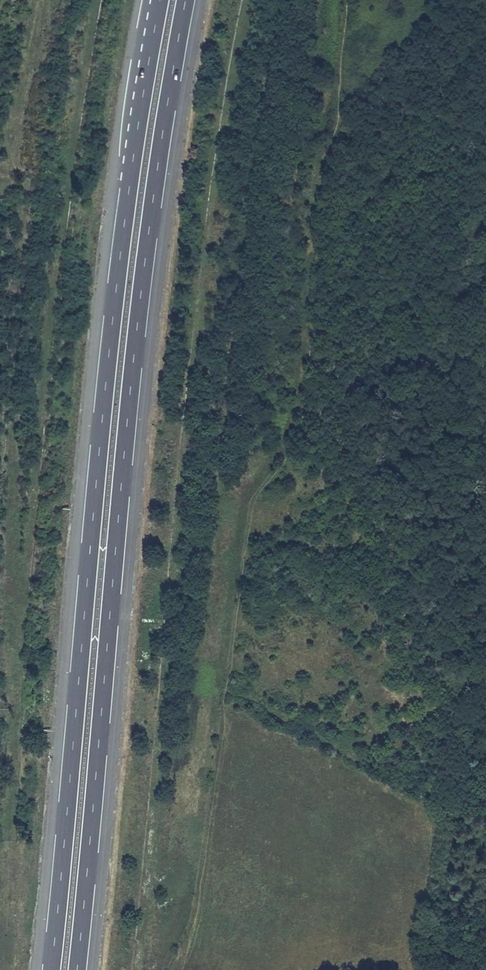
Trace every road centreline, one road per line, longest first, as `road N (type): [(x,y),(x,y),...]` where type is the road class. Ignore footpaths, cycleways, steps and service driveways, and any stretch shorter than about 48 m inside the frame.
road 1 (motorway): [(76,969),(135,341),(185,0)]
road 2 (motorway): [(160,0),(110,342),(51,969)]

